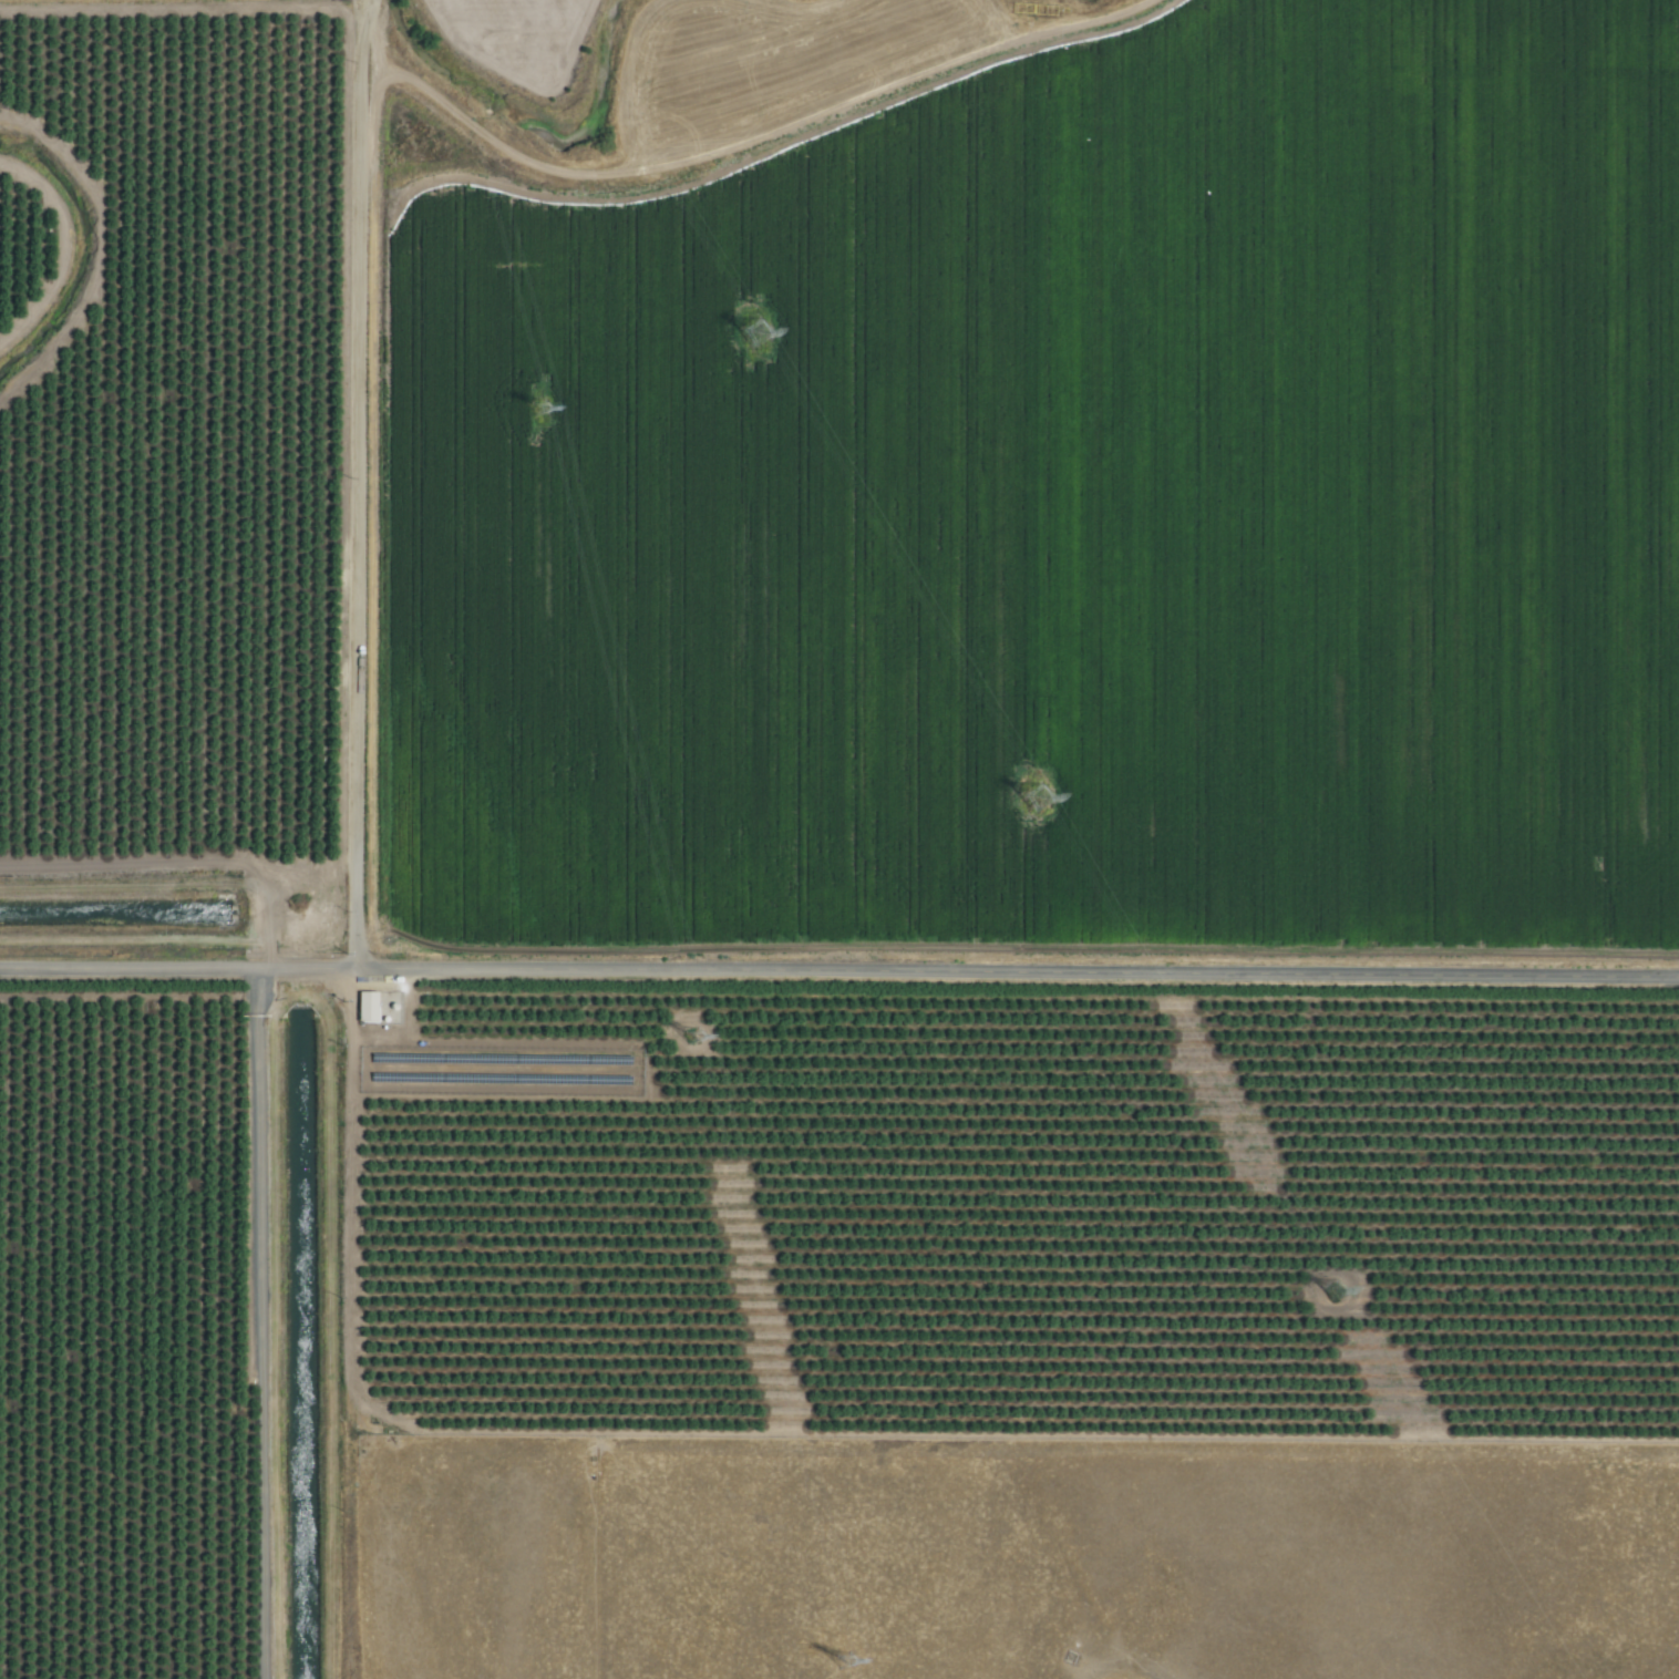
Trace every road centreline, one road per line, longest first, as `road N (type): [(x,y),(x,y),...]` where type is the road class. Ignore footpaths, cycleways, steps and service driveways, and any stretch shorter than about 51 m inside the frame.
road 1 (residential): [(0,968),(1678,978)]

